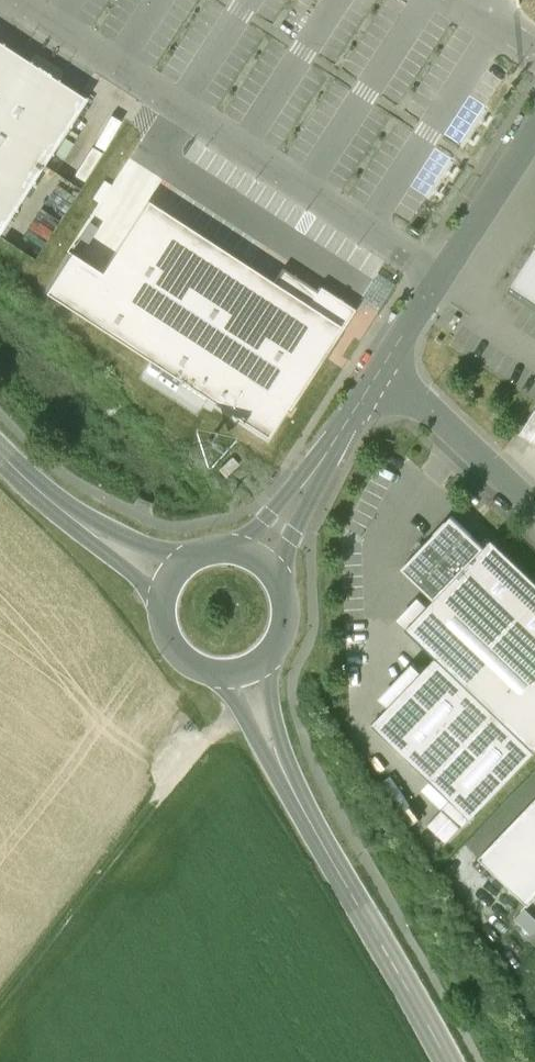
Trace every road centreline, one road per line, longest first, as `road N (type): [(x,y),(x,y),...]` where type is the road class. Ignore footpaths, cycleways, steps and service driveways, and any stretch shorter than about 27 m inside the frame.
road 1 (track): [(0,1010),(213,744),(302,721)]
road 2 (unclassified): [(383,368),(534,129)]
road 3 (tertiary): [(352,893),(265,731),(250,669)]
road 4 (unclassified): [(260,560),(383,368)]
road 5 (tertiary): [(169,576),(97,539),(0,453)]
road 6 (unclassified): [(534,505),(383,368)]
road 7 (tertiary): [(352,893),(453,1061)]
road 8 (tertiary): [(169,576),(158,610),(168,645),(196,669),(250,669)]
road 9 (tertiary): [(250,669),(280,638),(286,617),(275,575),(260,560)]

